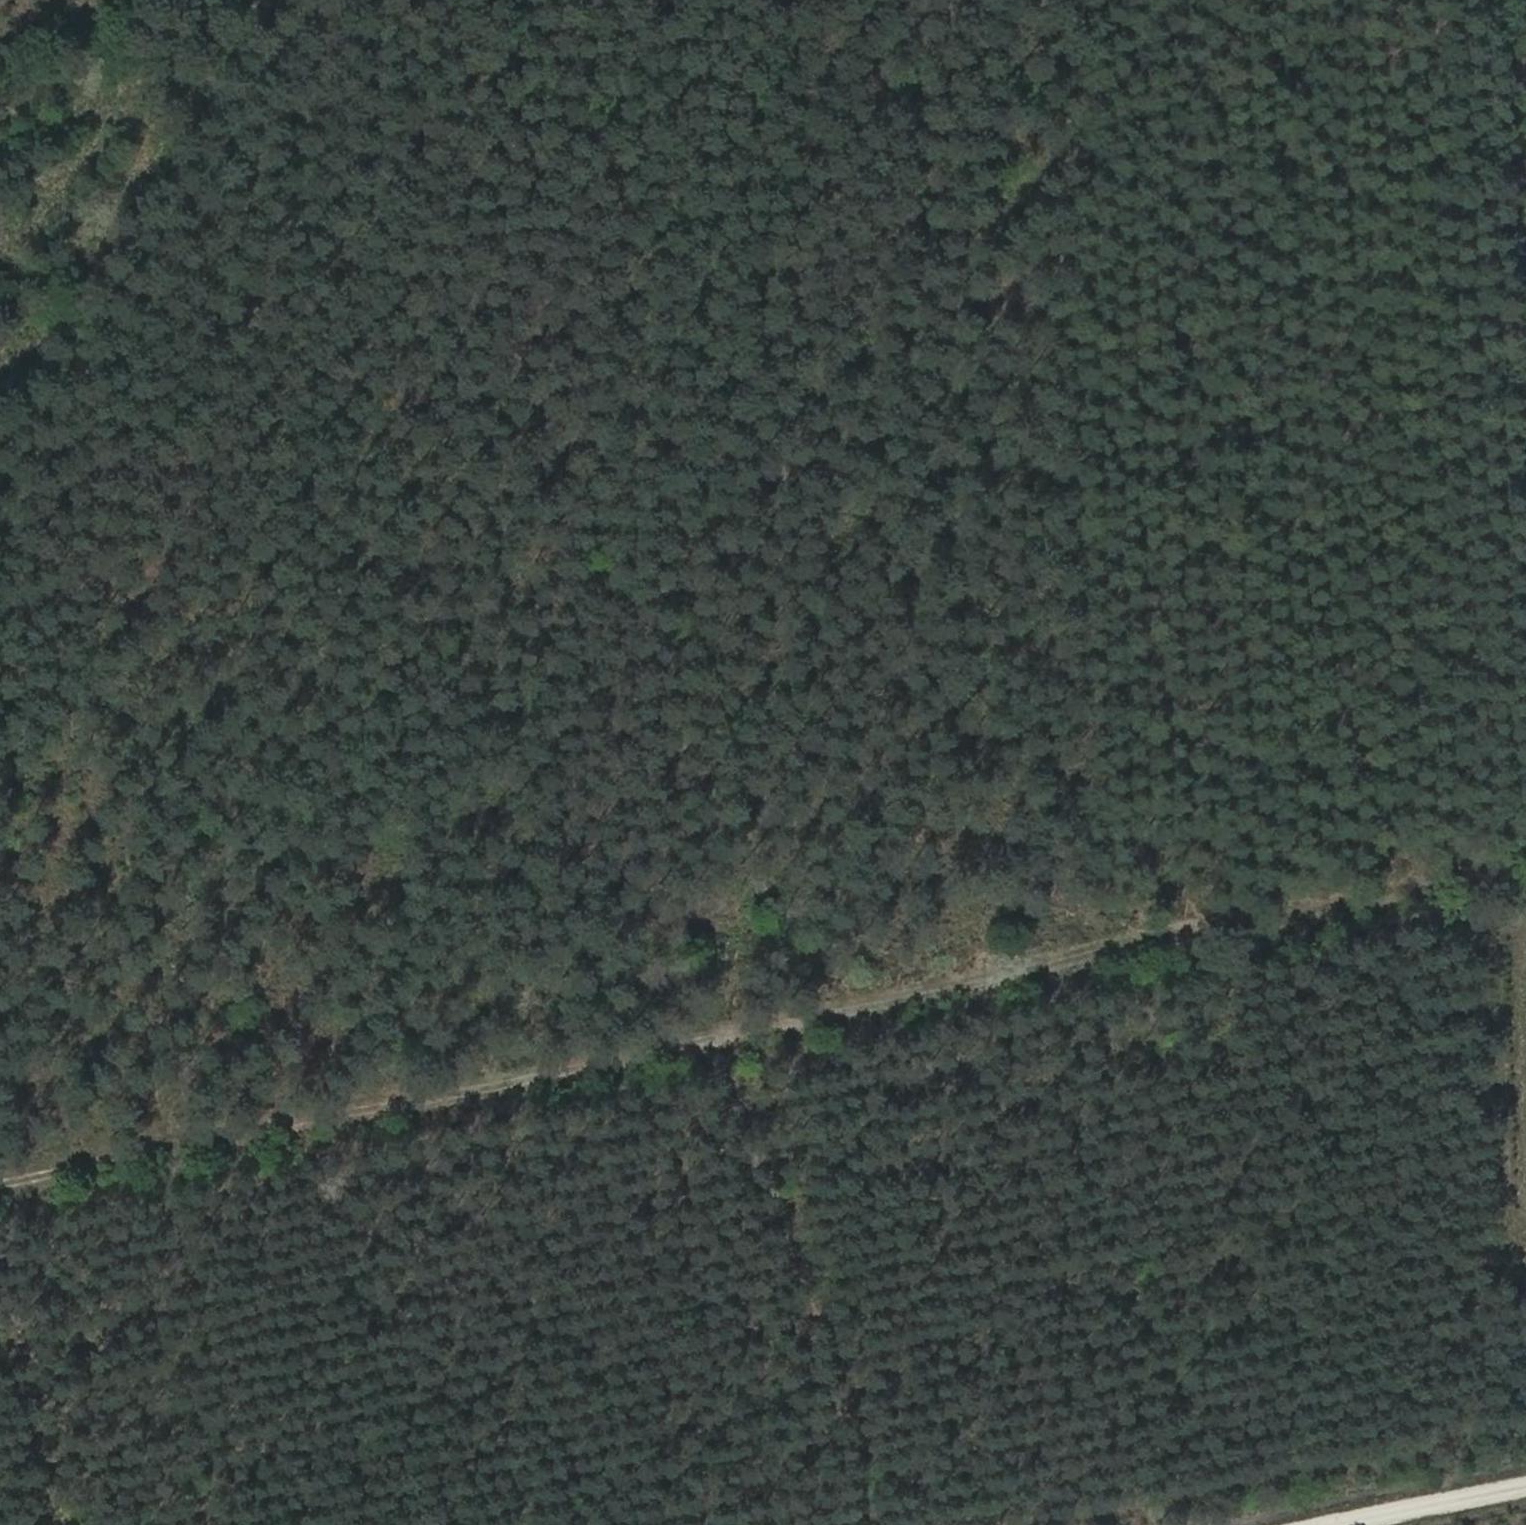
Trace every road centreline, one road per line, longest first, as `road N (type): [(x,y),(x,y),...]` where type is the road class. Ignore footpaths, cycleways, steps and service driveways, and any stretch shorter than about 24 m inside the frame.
road 1 (track): [(1525,1487),(1343,1524)]

